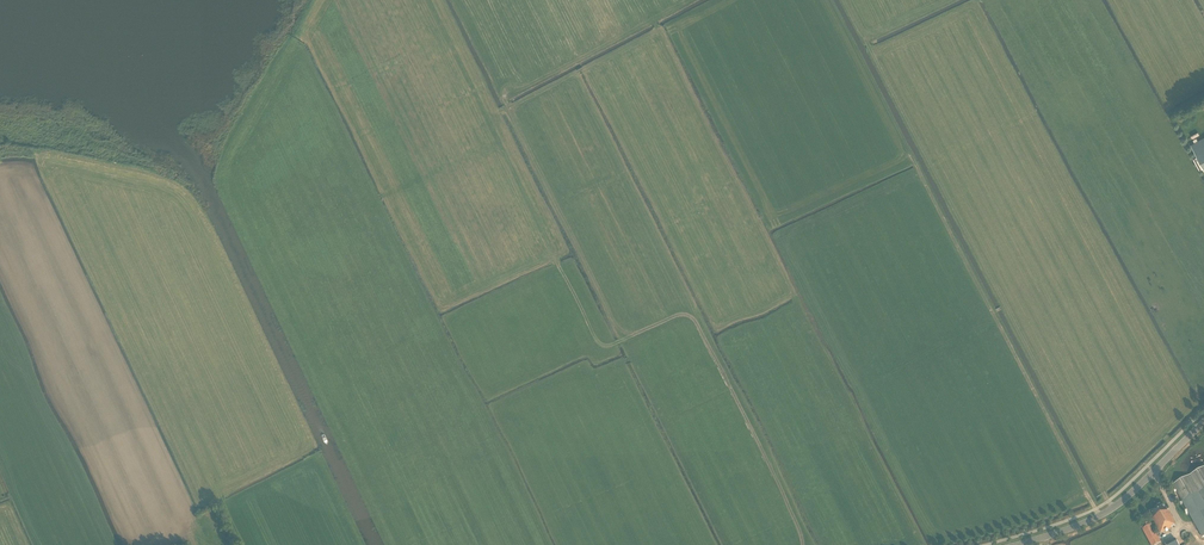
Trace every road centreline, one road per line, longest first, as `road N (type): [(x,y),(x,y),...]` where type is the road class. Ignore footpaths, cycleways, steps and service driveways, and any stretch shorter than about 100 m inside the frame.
road 1 (secondary): [(1017,544),(1115,507),(1203,422)]

